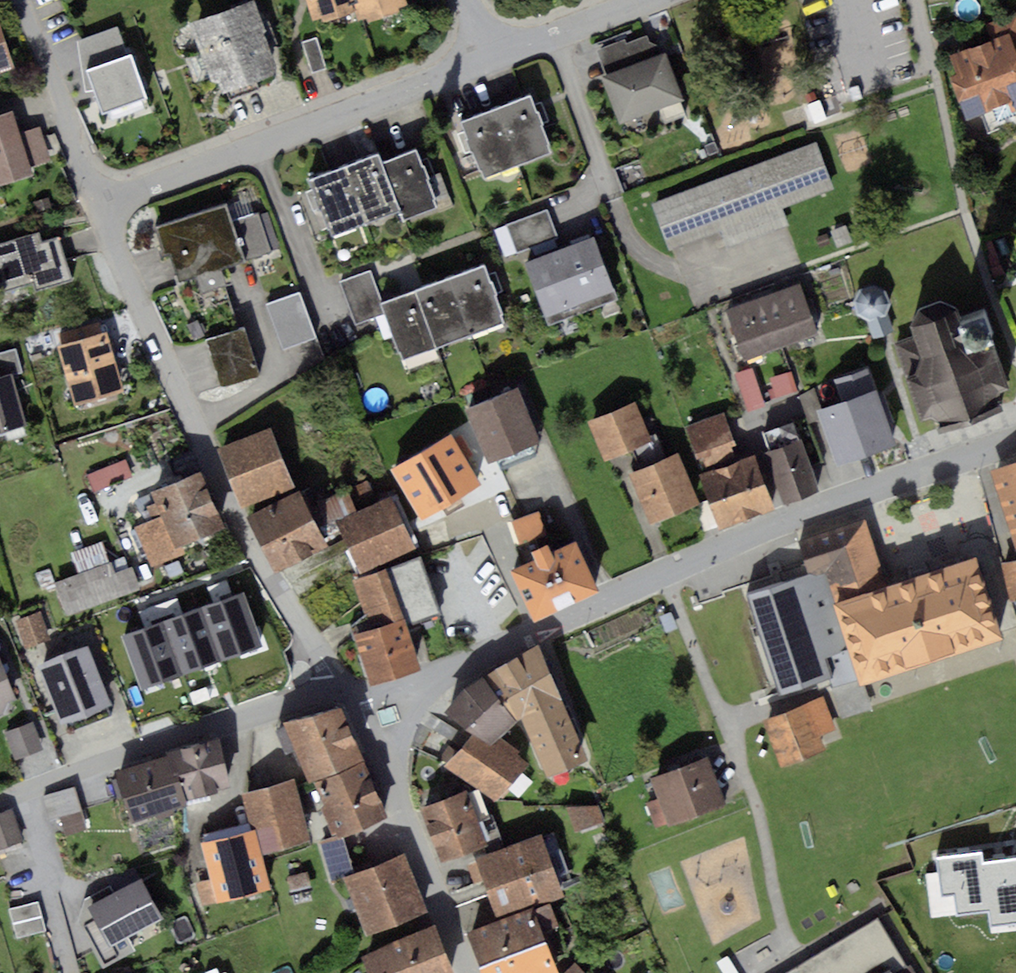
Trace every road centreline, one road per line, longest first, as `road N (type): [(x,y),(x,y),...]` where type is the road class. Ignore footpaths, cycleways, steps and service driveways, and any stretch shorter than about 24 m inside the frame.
road 1 (residential): [(1015,440),(806,513),(392,691),(358,691)]
road 2 (residential): [(340,687),(246,541),(101,204)]
road 3 (residential): [(488,60),(101,204)]
road 4 (residential): [(0,800),(340,687)]
road 5 (residential): [(470,972),(358,691)]
road 6 (residential): [(101,204),(17,0)]
road 7 (residential): [(648,0),(488,60)]

